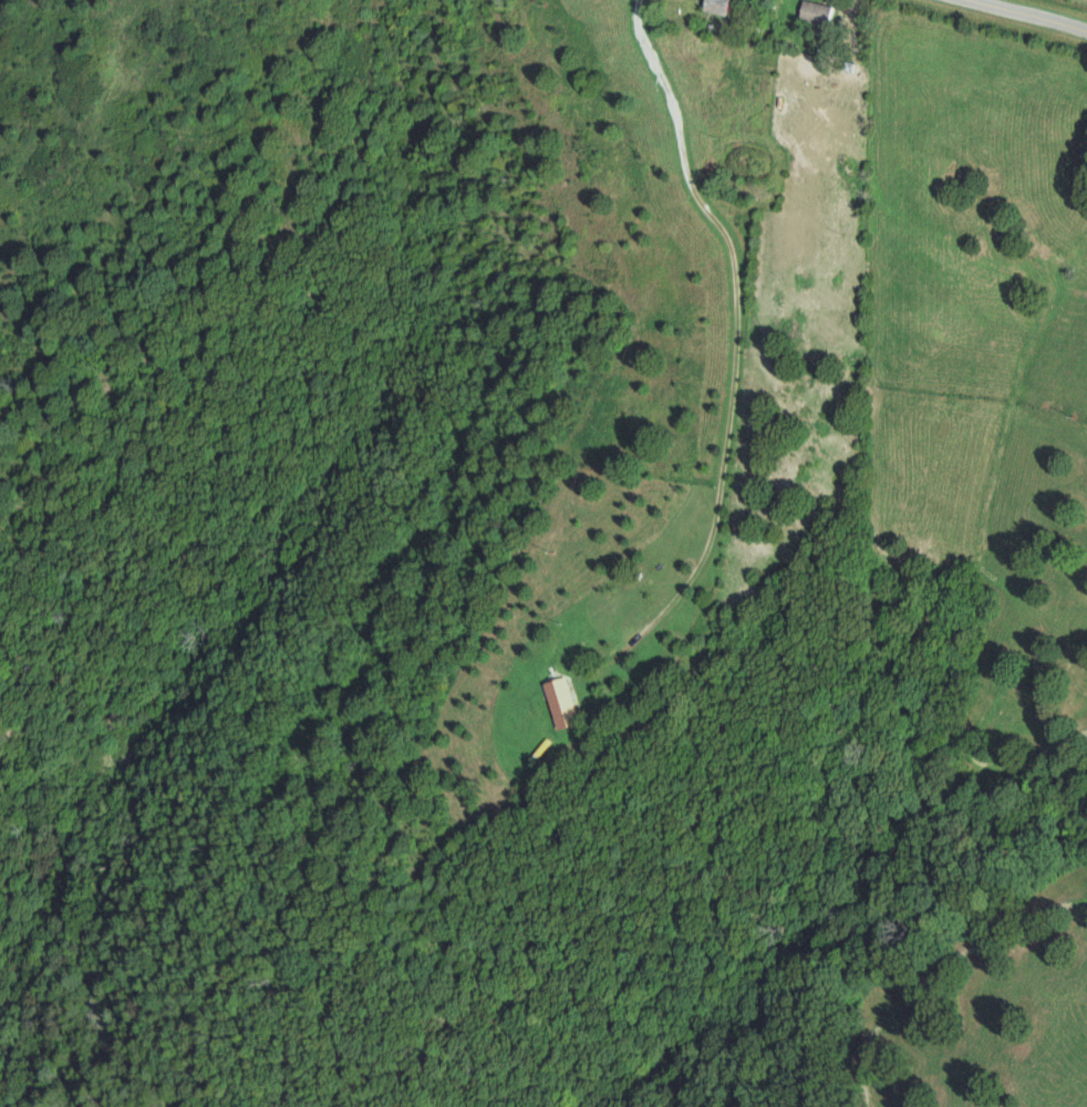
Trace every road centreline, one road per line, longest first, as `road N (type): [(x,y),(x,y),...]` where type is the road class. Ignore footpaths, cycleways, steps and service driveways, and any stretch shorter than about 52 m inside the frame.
road 1 (residential): [(641,0),(638,27),(676,91),(691,174),(733,235),(736,254),(715,516),(700,554),(660,599)]
road 2 (tertiary): [(1086,35),(941,0)]

